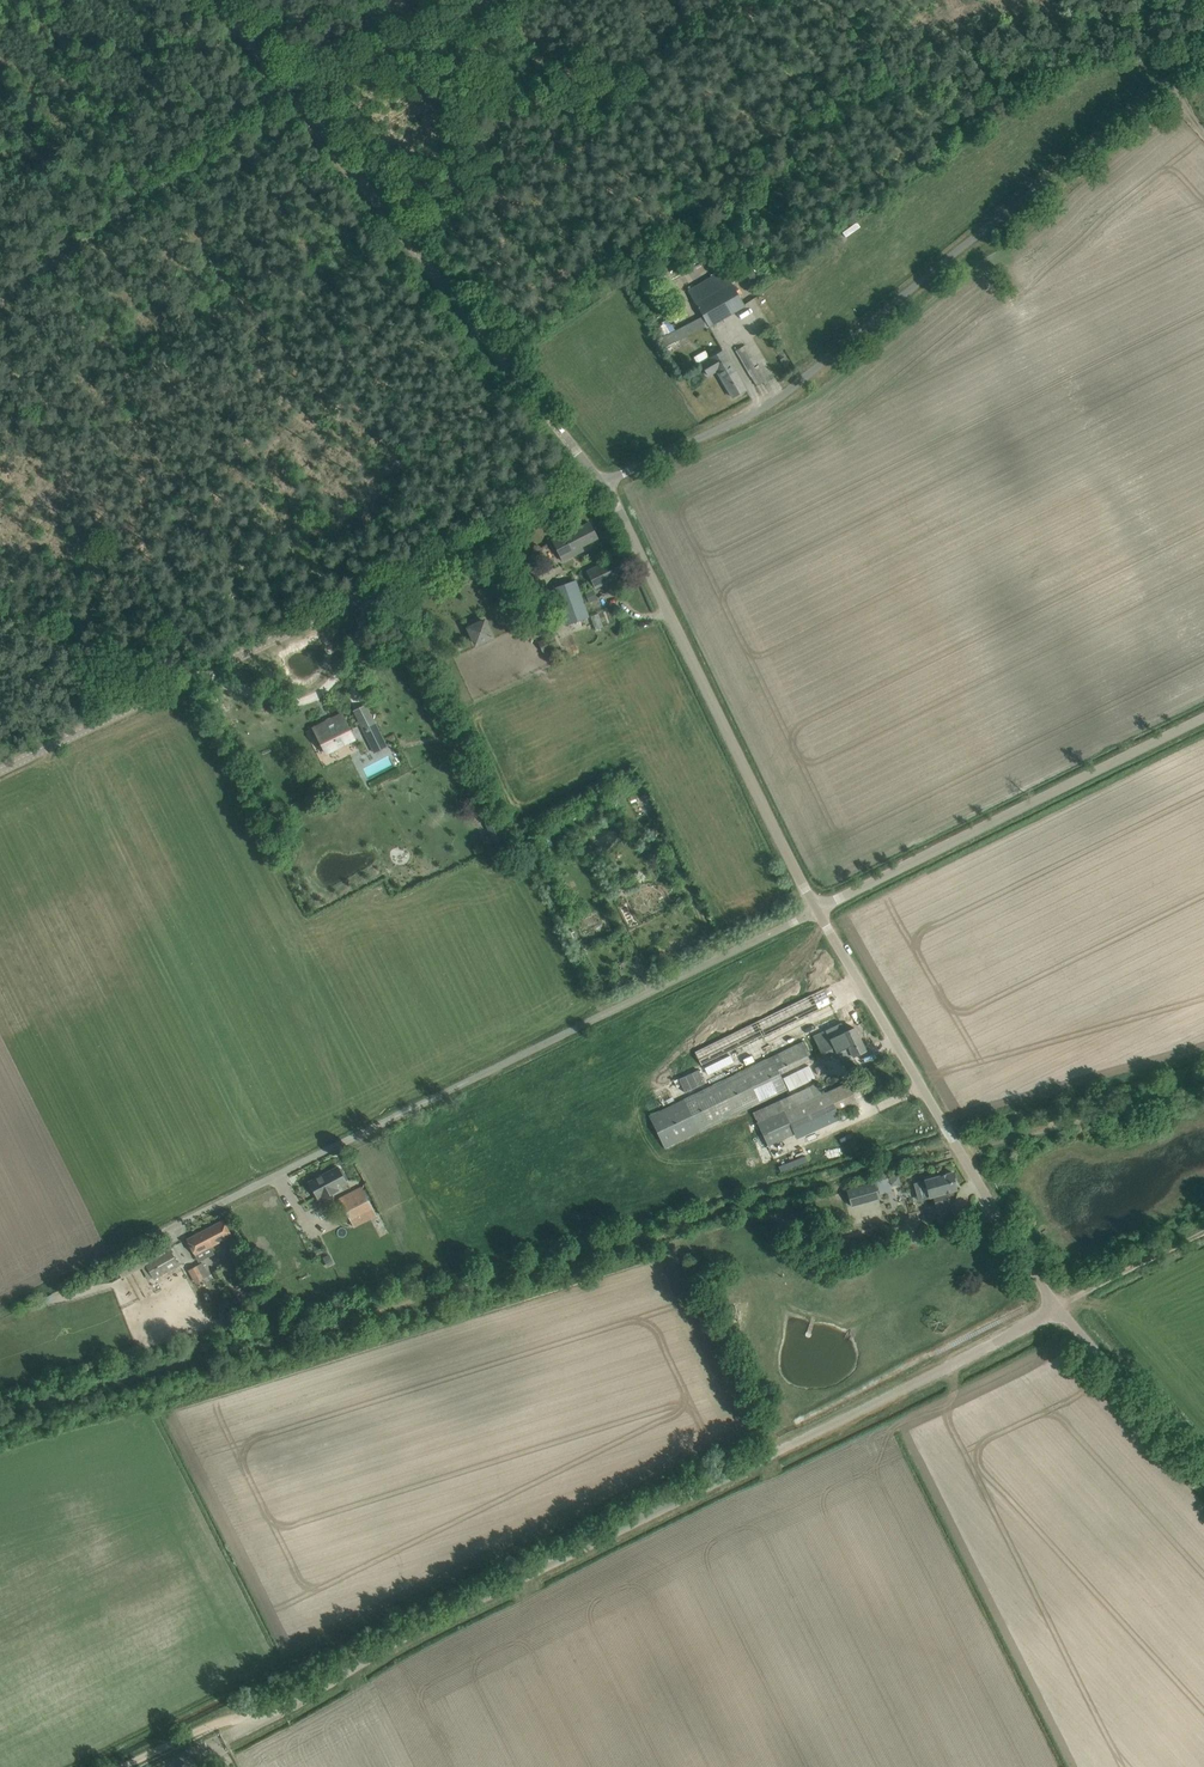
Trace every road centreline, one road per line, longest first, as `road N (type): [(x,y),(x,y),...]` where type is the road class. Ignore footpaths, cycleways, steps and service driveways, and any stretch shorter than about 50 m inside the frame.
road 1 (unclassified): [(224,1739),(1057,1306),(816,910)]
road 2 (unclassified): [(603,483),(767,405),(1203,62)]
road 3 (unclassified): [(167,1229),(816,910)]
road 4 (unclassified): [(0,771),(603,483)]
road 5 (unclassified): [(603,483),(215,0)]
road 6 (track): [(485,0),(279,100),(0,305)]
road 7 (unclassified): [(816,910),(603,483)]
road 8 (unclassified): [(816,910),(1203,716)]
road 9 (track): [(1203,1471),(1057,1306)]
road 10 (track): [(1057,1306),(1203,1232)]
road 11 (track): [(128,1766),(223,1720),(258,1722)]

